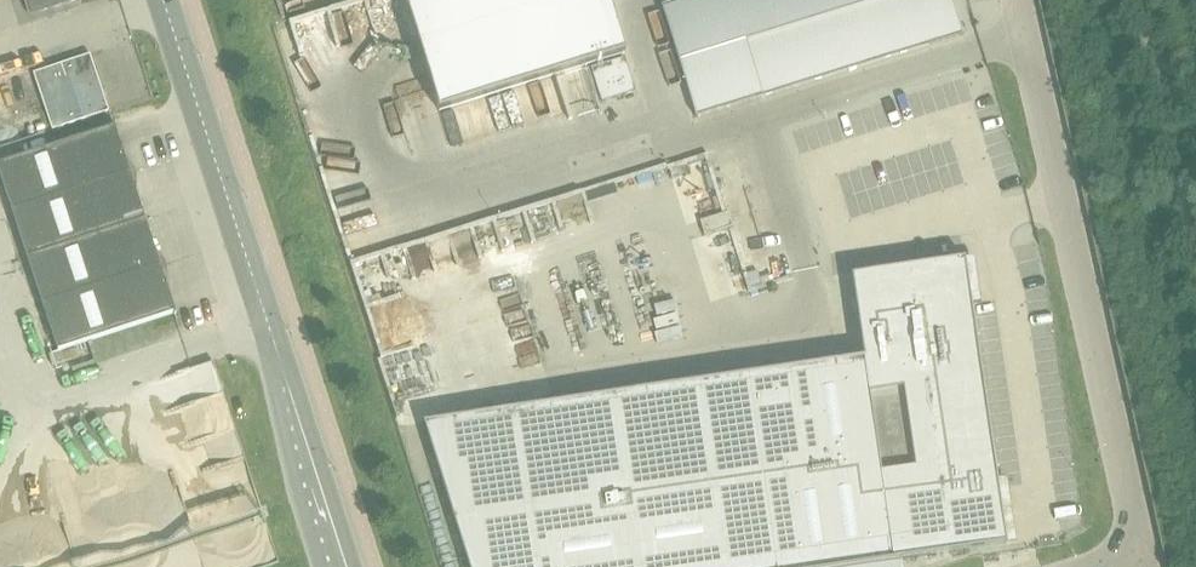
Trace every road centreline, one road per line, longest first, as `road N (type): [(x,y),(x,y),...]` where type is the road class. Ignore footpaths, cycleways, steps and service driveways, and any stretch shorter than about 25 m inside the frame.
road 1 (unclassified): [(347,566),(164,0)]

